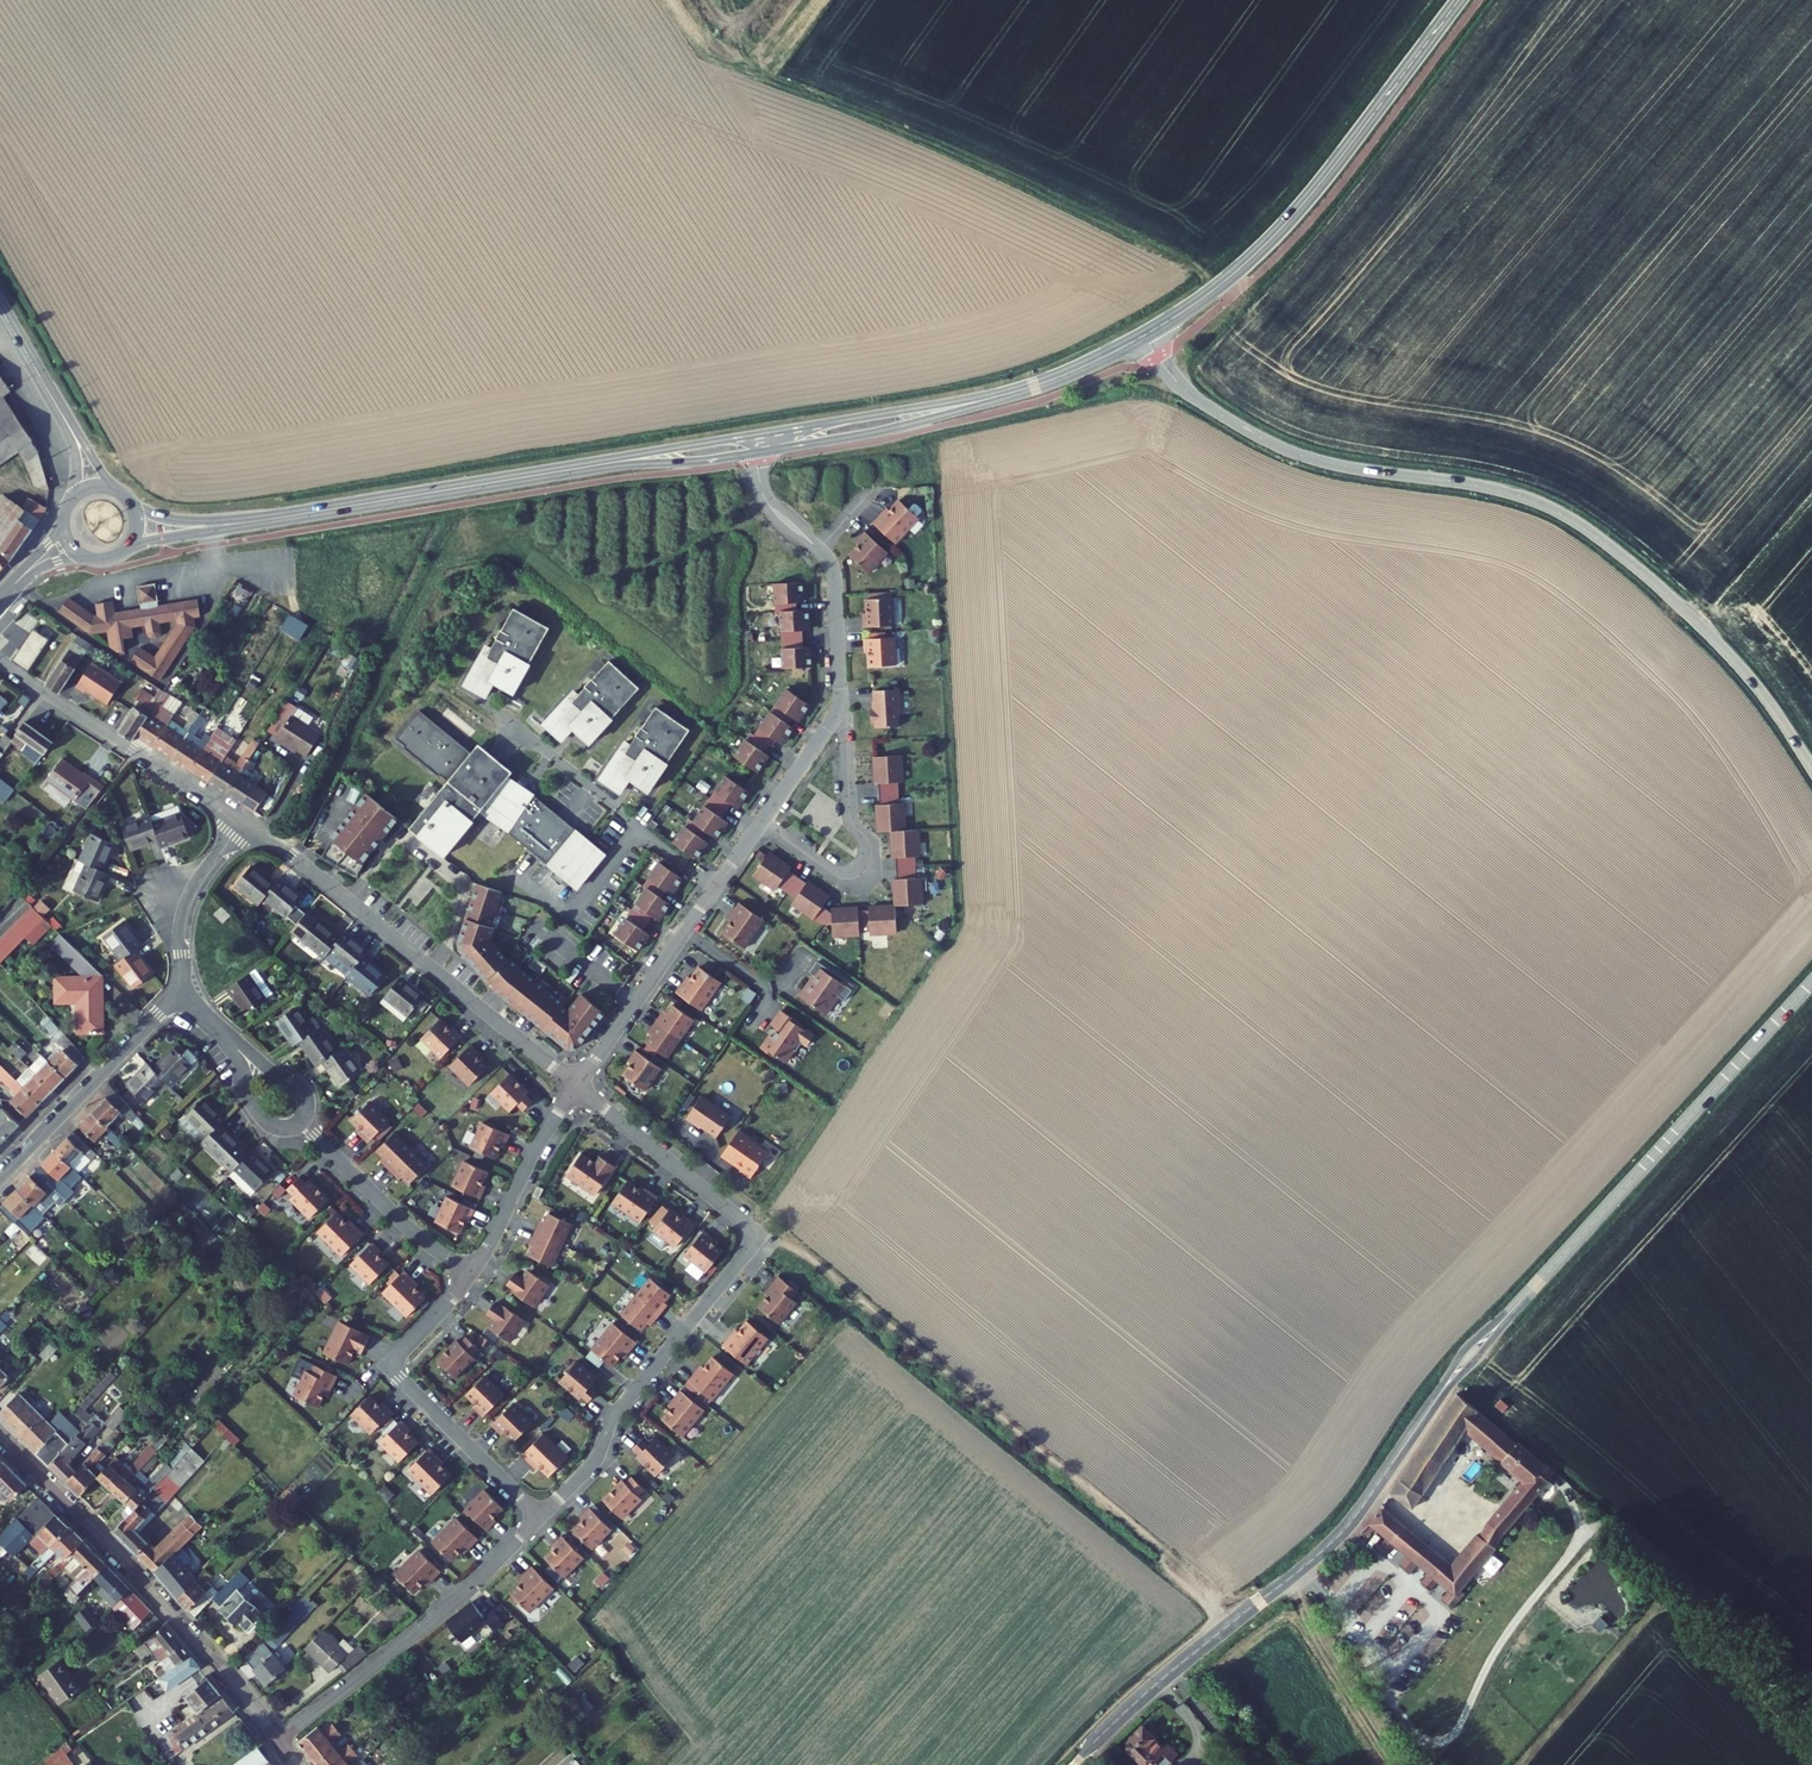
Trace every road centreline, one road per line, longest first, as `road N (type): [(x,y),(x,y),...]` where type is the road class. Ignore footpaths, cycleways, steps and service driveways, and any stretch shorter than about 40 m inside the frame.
road 1 (unclassified): [(1811,982),(1467,1360),(1347,1528),(1161,1681),(1075,1764)]
road 2 (unclassified): [(1811,766),(1726,650),(1585,527),(1505,490),(1339,465),(1273,444),(1185,389),(1145,334)]
road 3 (track): [(1239,1619),(1175,1576),(1150,1535),(817,1264),(762,1234)]
road 4 (residential): [(540,1517),(591,1464),(612,1417),(762,1234),(576,1085)]
road 5 (tertiary): [(1459,0),(1283,226),(1225,281),(1145,334)]
road 6 (residential): [(576,1085),(242,821)]
road 7 (residential): [(0,1437),(130,1567),(279,1742)]
road 8 (residential): [(279,1742),(445,1612),(540,1517)]
road 9 (residential): [(471,1273),(397,1356),(398,1371),(540,1517)]
road 10 (tertiary): [(606,463),(283,517)]
road 11 (residential): [(760,825),(576,1085)]
road 12 (residential): [(760,825),(844,880),(871,869),(869,844),(851,821),(842,707)]
road 13 (residential): [(242,821),(0,660)]
road 14 (residential): [(754,453),(766,500),(833,568),(842,707)]
road 15 (residential): [(0,1177),(180,990)]
road 16 (tertiary): [(754,453),(882,431),(999,395)]
road 17 (tertiary): [(999,395),(751,434)]
road 18 (residential): [(302,1118),(407,1225),(471,1273)]
road 19 (residential): [(576,1085),(471,1273)]
road 20 (residential): [(180,990),(191,896),(242,821)]
road 21 (tertiary): [(124,552),(283,517)]
road 22 (tertiary): [(1145,334),(1078,369),(999,395)]
road 23 (tertiary): [(283,517),(180,521),(131,503)]
road 24 (tertiary): [(606,463),(754,453)]
road 25 (tertiary): [(751,434),(606,463)]
road 26 (residential): [(842,707),(760,825)]
road 27 (residential): [(235,1046),(262,1119),(282,1128),(302,1118)]

